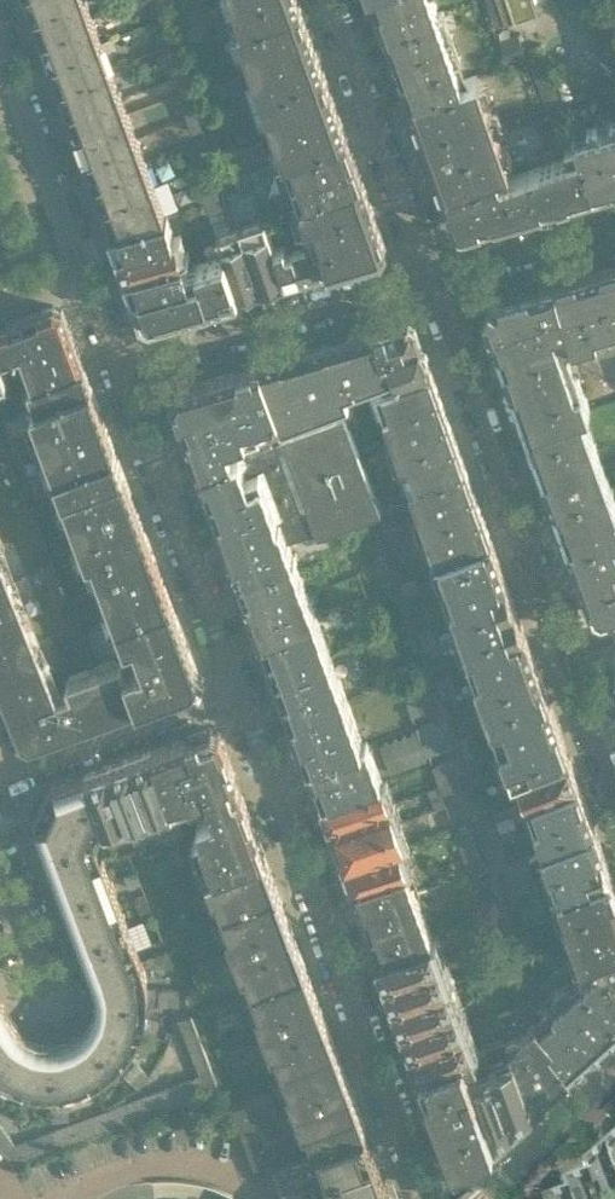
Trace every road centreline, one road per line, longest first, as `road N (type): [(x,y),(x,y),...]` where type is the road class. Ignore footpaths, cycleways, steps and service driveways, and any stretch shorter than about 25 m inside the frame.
road 1 (residential): [(432,1198),(236,694)]
road 2 (residential): [(430,276),(565,655)]
road 3 (residential): [(236,694),(121,367)]
road 4 (residential): [(121,367),(0,47)]
road 5 (residential): [(121,367),(430,276)]
road 6 (residential): [(329,0),(430,276)]
road 7 (residential): [(9,776),(236,694)]
road 8 (residential): [(430,276),(614,223)]
road 9 (residential): [(496,1198),(614,1092)]
road 10 (residential): [(565,655),(614,798)]

